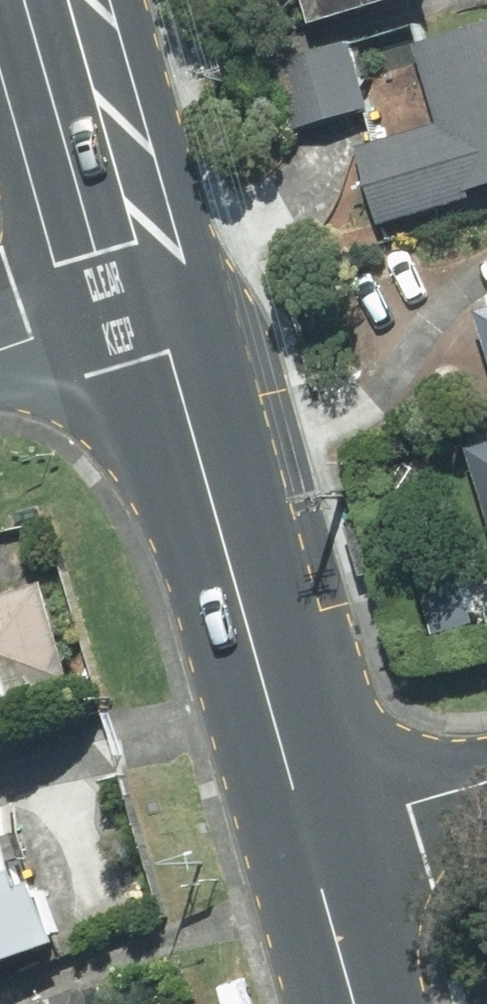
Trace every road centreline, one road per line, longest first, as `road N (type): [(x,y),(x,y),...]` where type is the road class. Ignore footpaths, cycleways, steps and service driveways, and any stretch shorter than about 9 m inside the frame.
road 1 (primary): [(153,296),(309,833)]
road 2 (primary): [(58,0),(153,296)]
road 3 (residential): [(309,833),(486,784)]
road 4 (primary): [(309,833),(358,1003)]
road 5 (residential): [(153,296),(0,351)]

